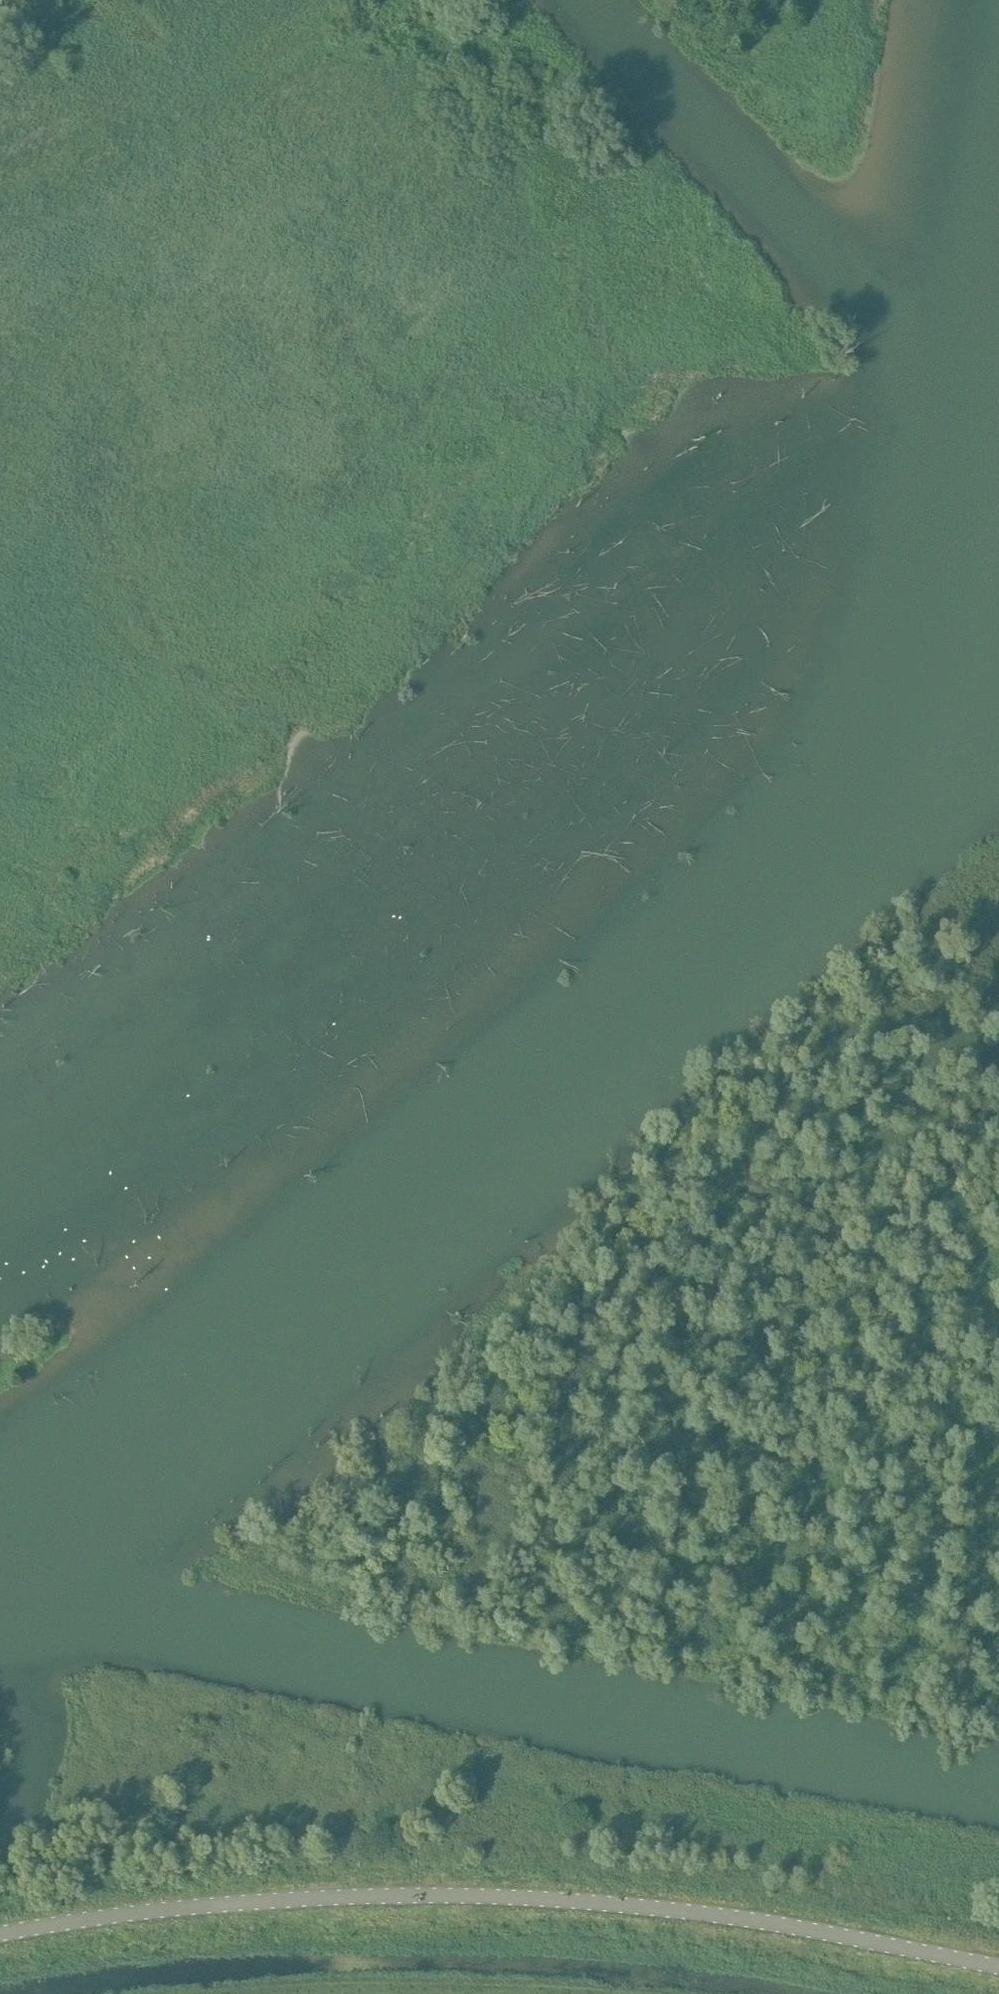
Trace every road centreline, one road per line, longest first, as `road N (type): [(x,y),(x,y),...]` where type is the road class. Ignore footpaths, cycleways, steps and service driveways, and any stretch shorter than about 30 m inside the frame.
road 1 (unclassified): [(998,1967),(658,1909),(418,1895),(227,1905),(0,1936)]

